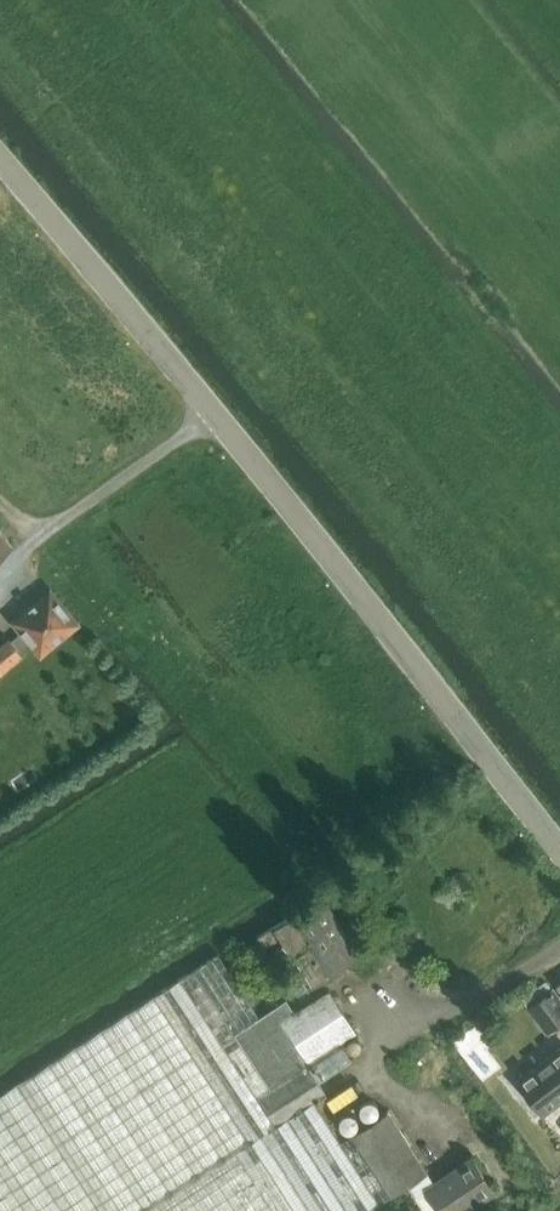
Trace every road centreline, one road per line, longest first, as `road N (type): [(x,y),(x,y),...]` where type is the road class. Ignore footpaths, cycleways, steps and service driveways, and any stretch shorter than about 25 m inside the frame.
road 1 (unclassified): [(559,846),(217,414),(0,157)]

